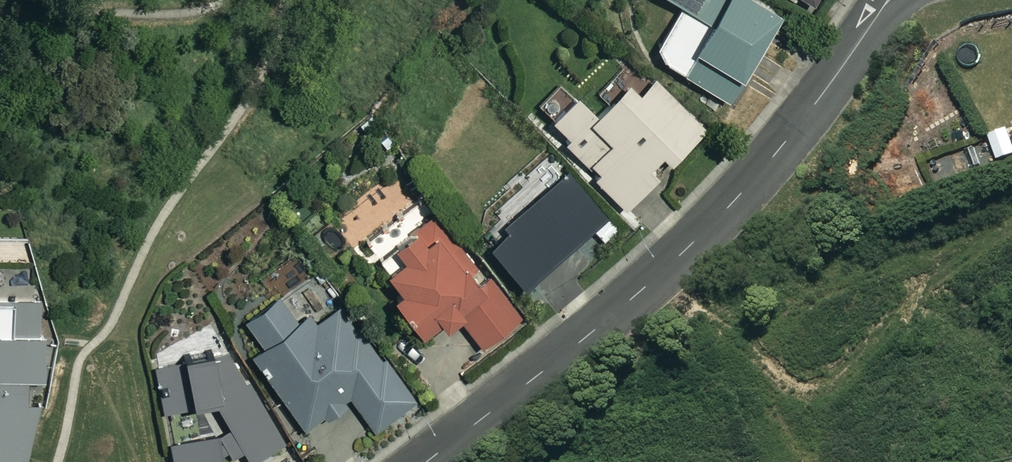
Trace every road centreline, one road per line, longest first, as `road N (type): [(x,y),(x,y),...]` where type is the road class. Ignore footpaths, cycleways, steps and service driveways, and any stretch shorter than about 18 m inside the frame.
road 1 (residential): [(426,461),(684,252),(741,194),(892,0)]

